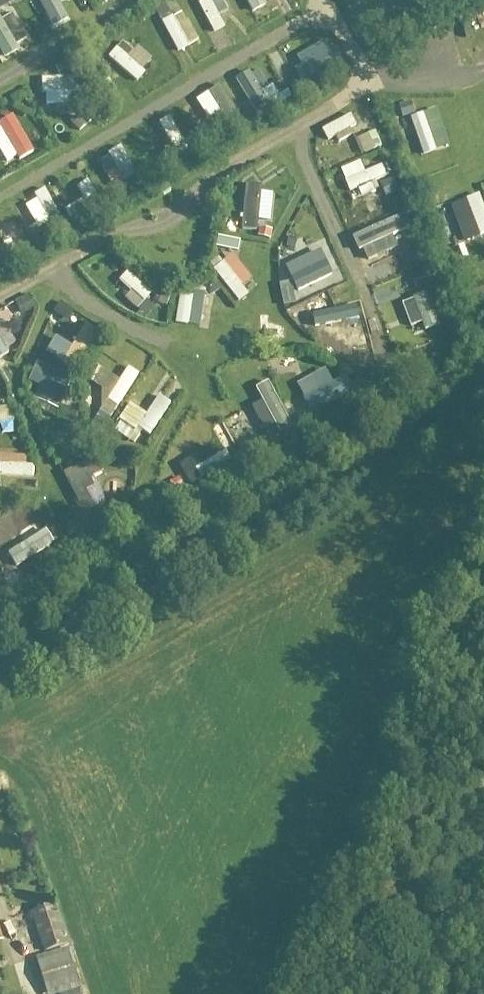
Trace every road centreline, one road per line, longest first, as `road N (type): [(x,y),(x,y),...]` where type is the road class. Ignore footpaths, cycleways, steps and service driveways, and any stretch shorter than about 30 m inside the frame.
road 1 (track): [(0,679),(483,403)]

